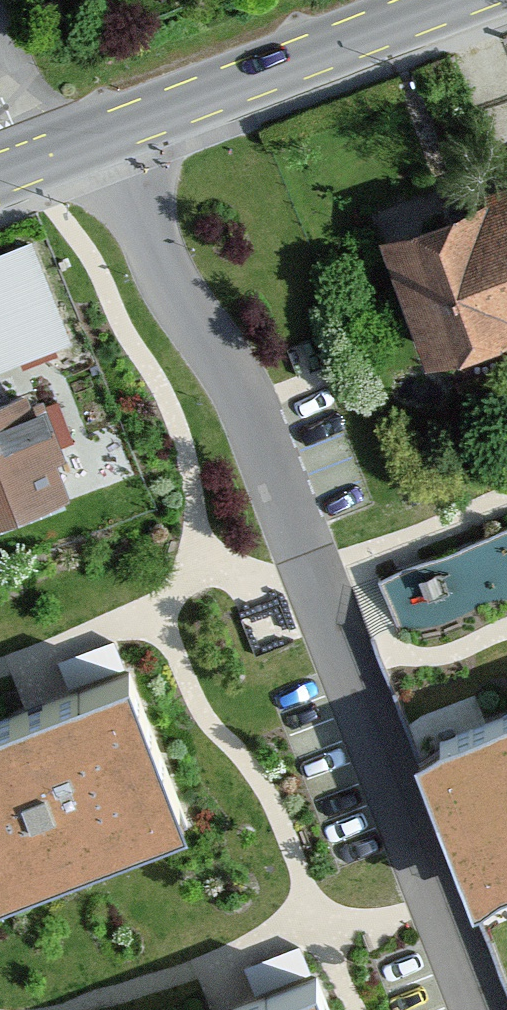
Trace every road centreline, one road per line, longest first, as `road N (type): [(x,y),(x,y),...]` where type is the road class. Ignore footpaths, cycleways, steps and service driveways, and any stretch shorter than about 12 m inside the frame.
road 1 (residential): [(481,1009),(247,405),(177,297),(106,129)]
road 2 (tertiary): [(448,0),(106,129)]

